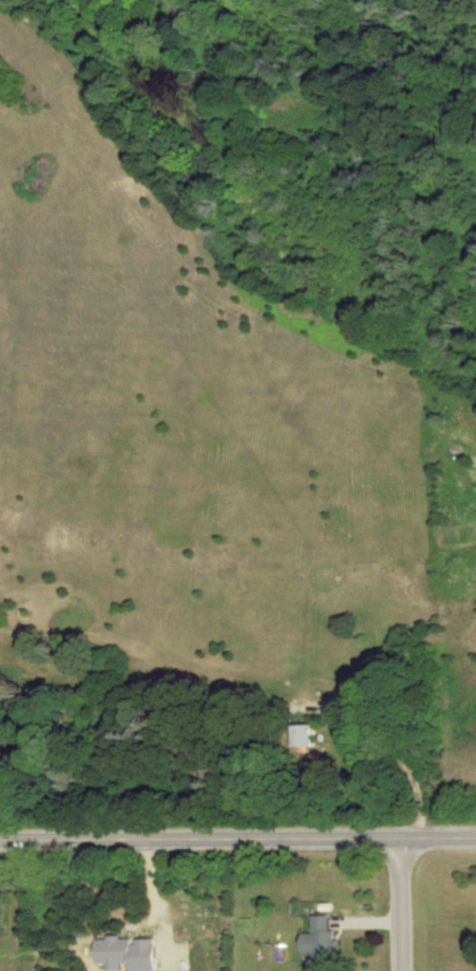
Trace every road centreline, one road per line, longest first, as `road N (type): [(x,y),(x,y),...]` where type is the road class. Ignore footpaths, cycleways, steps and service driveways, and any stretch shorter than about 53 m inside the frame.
road 1 (tertiary): [(0,843),(475,840)]
road 2 (residential): [(400,840),(400,970)]

